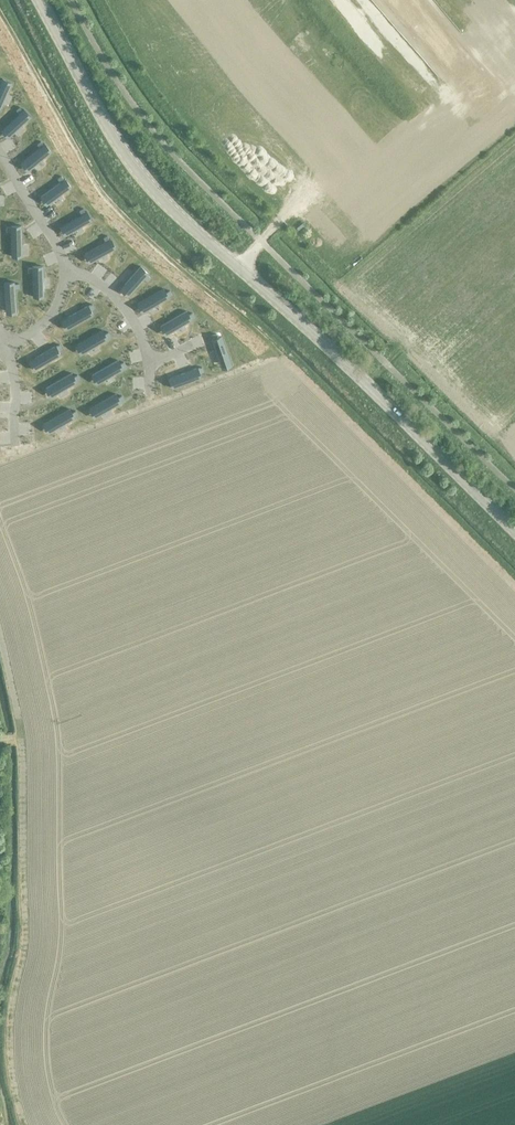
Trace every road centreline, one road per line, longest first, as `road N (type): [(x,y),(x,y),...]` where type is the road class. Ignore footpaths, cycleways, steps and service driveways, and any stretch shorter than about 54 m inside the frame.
road 1 (secondary): [(514,534),(136,171),(38,0)]

